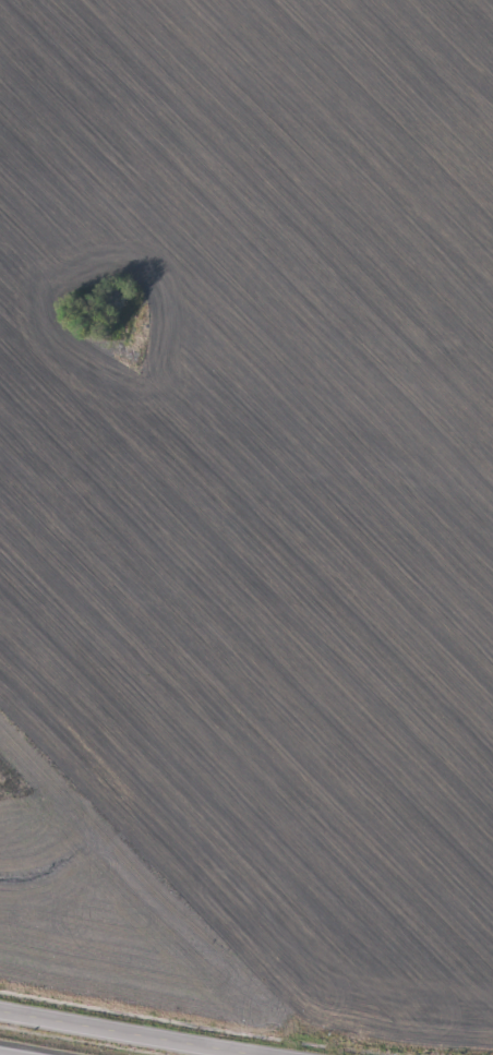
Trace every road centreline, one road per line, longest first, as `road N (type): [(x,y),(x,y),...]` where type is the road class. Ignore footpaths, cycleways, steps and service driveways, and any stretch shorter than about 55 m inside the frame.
road 1 (tertiary): [(0,1007),(270,1054)]

